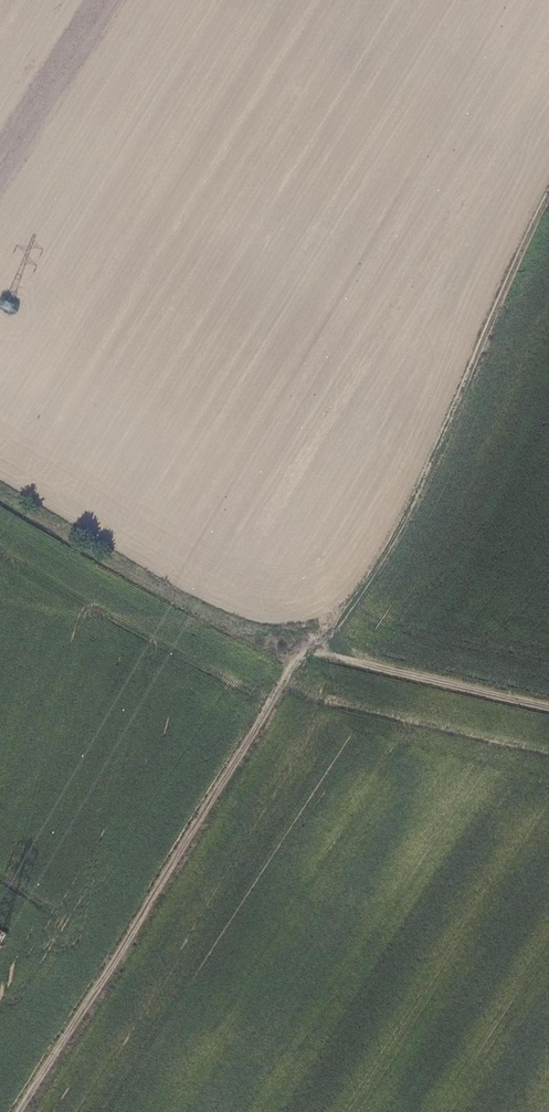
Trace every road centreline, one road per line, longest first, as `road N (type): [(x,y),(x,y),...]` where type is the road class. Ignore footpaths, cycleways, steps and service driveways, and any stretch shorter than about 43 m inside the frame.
road 1 (track): [(320,663),(43,1111)]
road 2 (track): [(548,232),(415,534),(320,663)]
road 3 (track): [(320,663),(0,488)]
road 4 (track): [(320,663),(548,720)]

